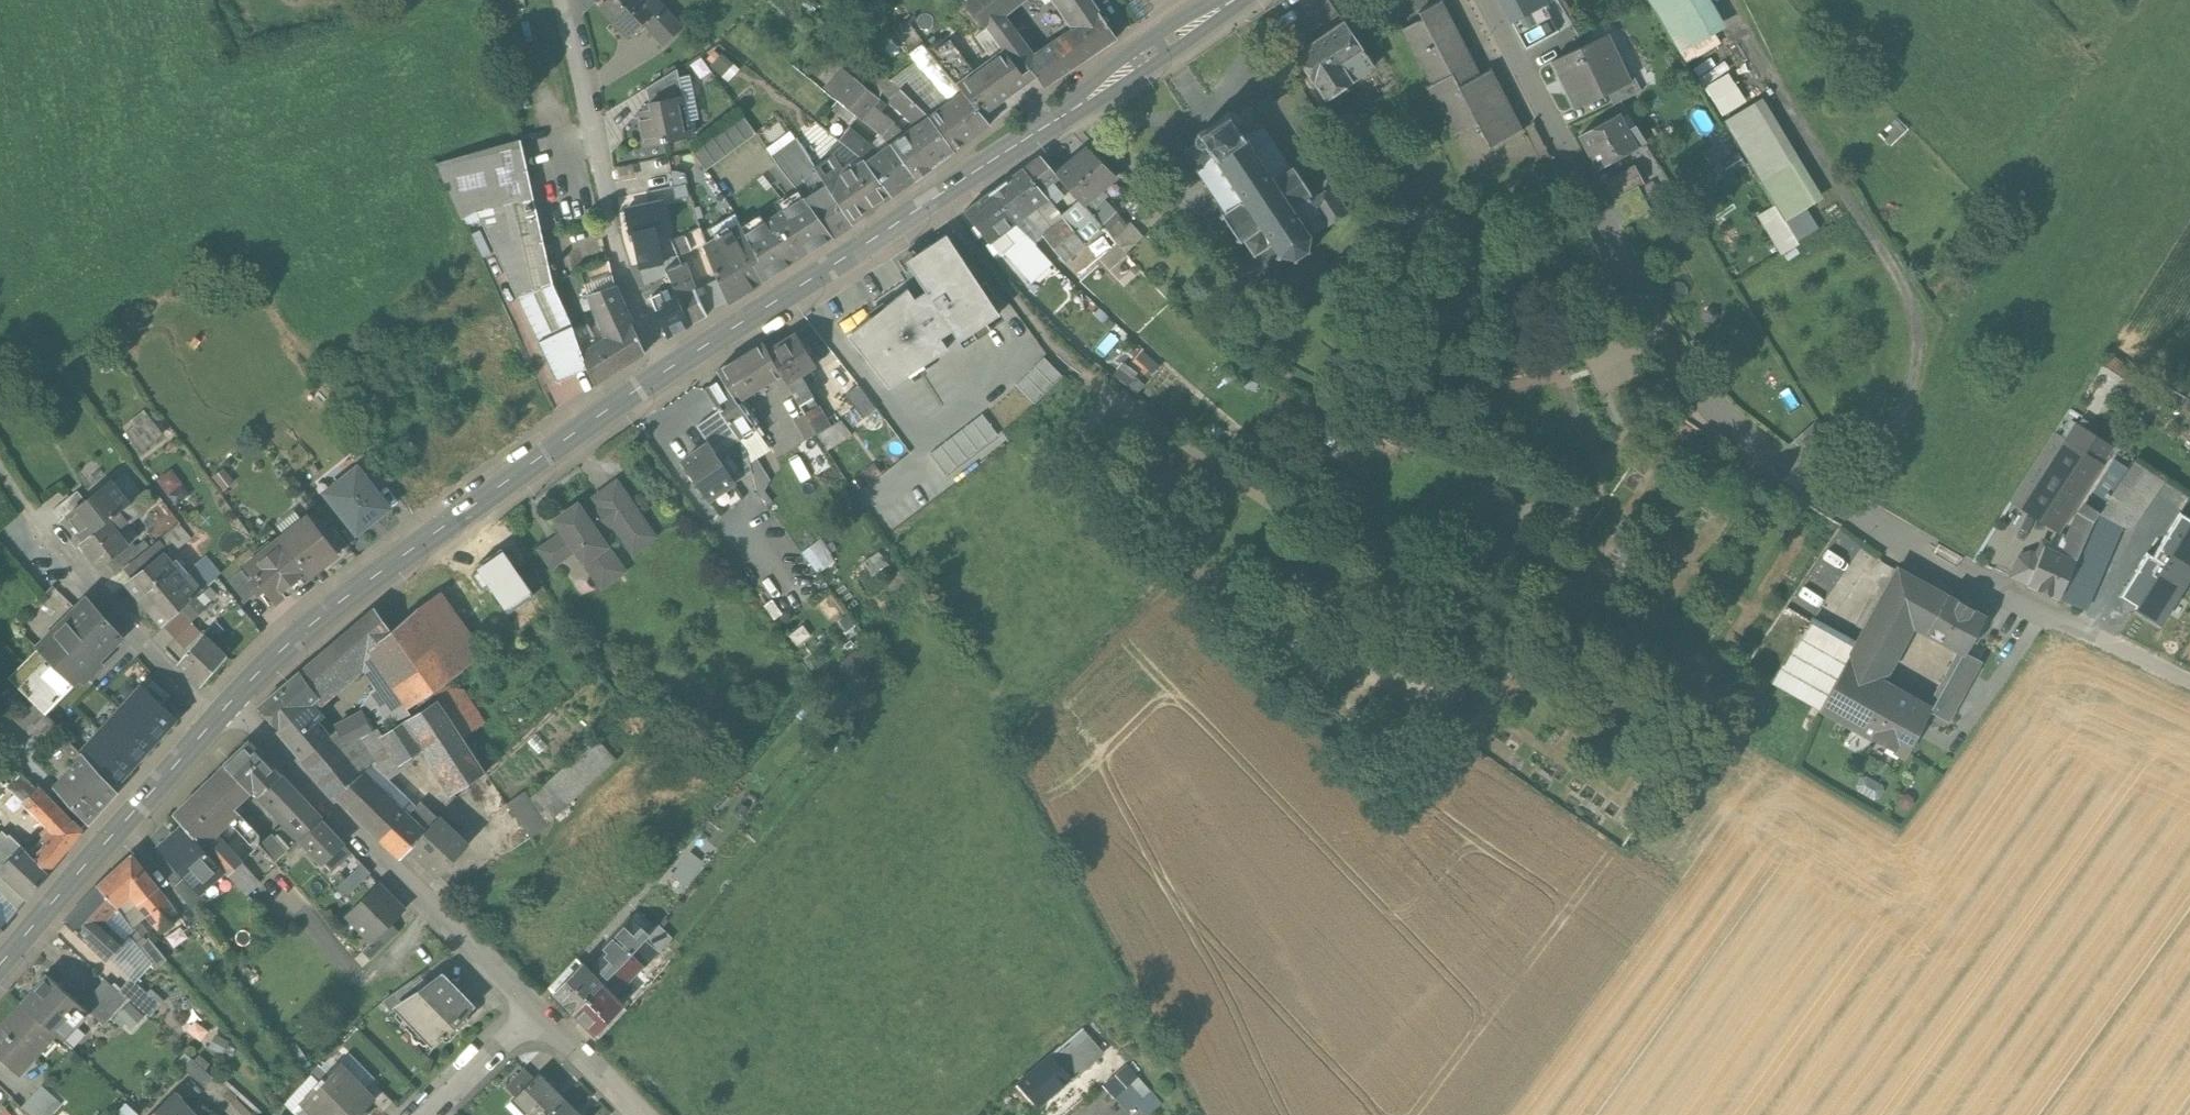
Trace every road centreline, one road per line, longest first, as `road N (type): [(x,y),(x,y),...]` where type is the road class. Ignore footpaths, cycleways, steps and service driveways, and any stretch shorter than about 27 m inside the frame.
road 1 (residential): [(1485,0),(1698,405),(1828,497),(1991,590),(2189,680)]
road 2 (secondary): [(1231,0),(666,372)]
road 3 (secondary): [(666,372),(332,608),(232,703)]
road 4 (residential): [(534,1009),(317,798),(232,703)]
road 5 (residential): [(666,372),(616,257),(564,0)]
road 6 (track): [(1215,1114),(1144,996),(1037,774)]
road 7 (secondary): [(214,722),(0,967)]
road 8 (residential): [(21,501),(214,722)]
road 9 (residential): [(425,1114),(534,1009)]
road 10 (residential): [(643,1114),(534,1009)]

